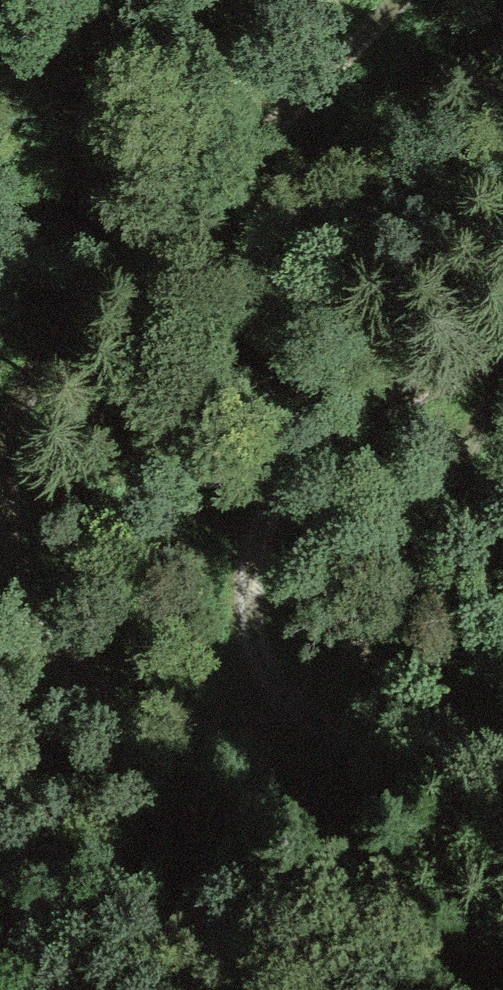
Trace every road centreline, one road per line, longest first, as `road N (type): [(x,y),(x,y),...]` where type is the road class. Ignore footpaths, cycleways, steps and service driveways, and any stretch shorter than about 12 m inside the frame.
road 1 (track): [(404,0),(75,310),(12,422),(2,487),(11,554),(31,606),(67,657),(161,722),(200,733),(502,736)]
road 2 (track): [(244,734),(248,572),(257,519),(277,479),(309,447),(396,394),(502,348)]

